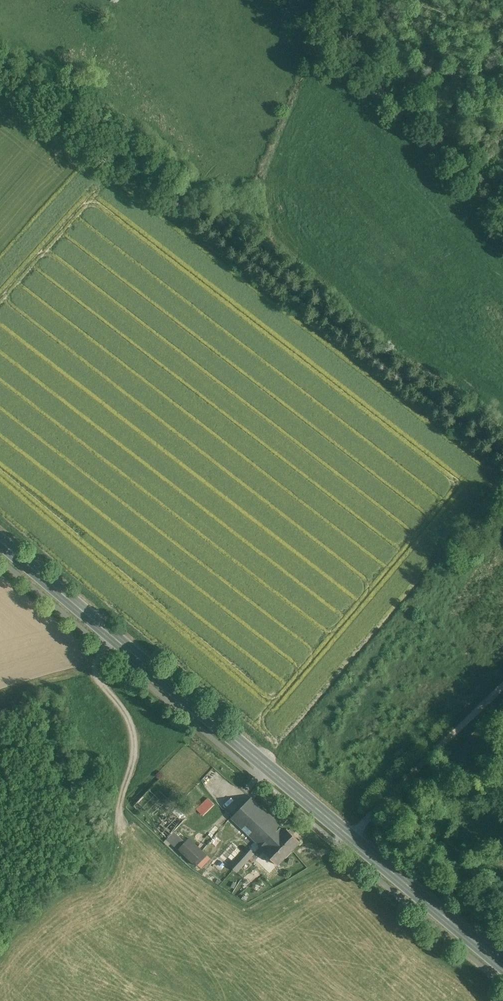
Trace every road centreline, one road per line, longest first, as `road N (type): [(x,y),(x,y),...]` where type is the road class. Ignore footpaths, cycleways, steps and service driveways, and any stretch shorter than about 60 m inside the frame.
road 1 (primary): [(0,540),(502,964)]
road 2 (track): [(502,441),(0,57)]
road 3 (track): [(502,686),(352,835)]

